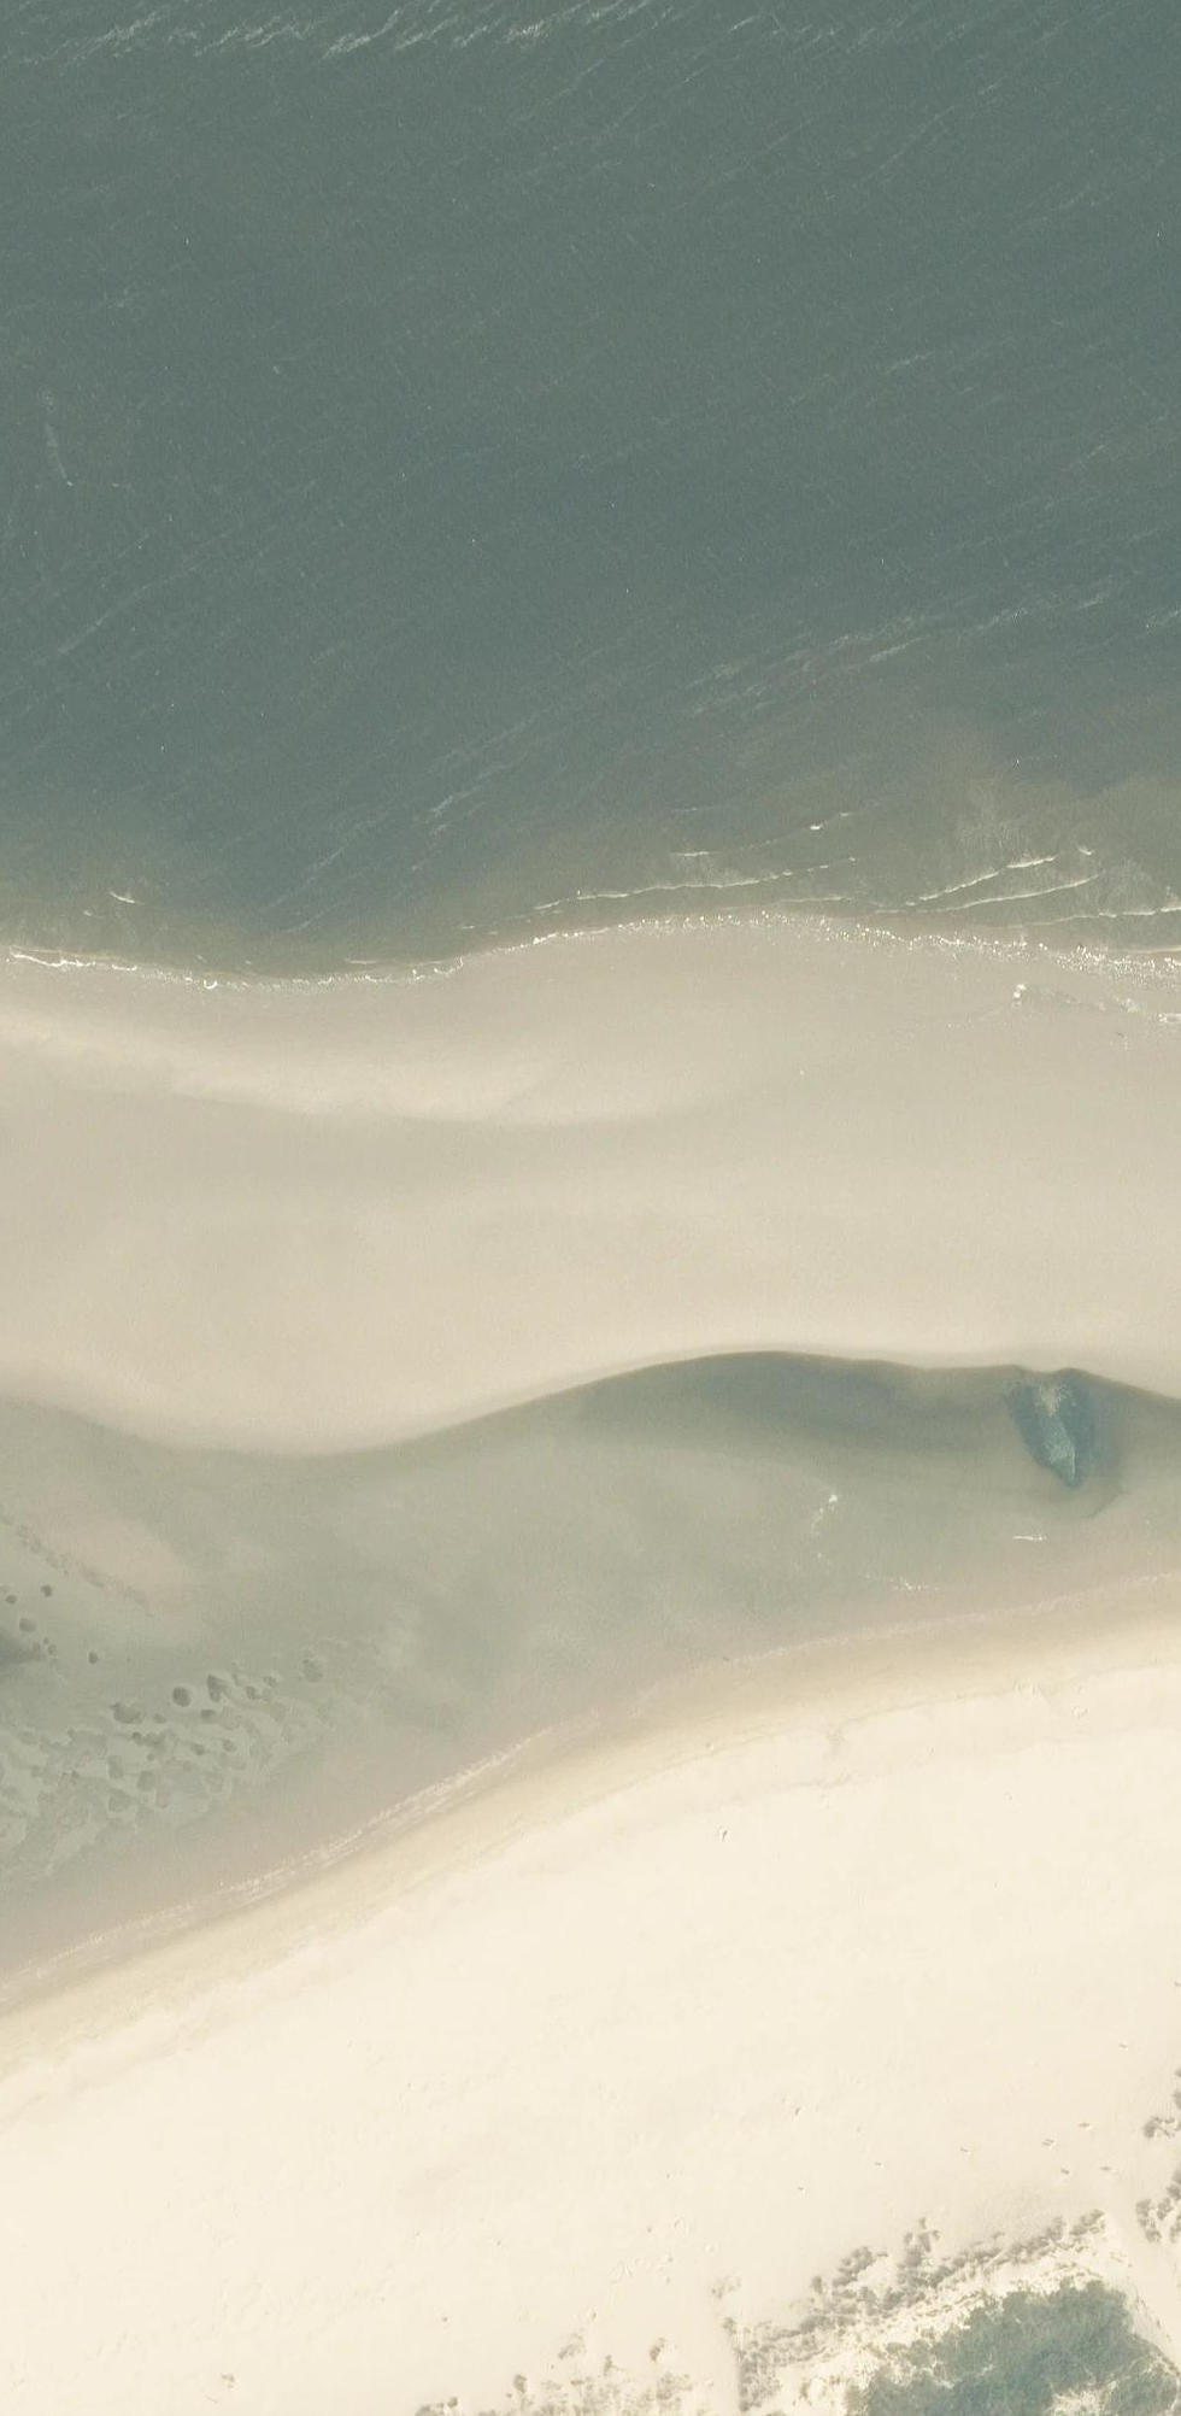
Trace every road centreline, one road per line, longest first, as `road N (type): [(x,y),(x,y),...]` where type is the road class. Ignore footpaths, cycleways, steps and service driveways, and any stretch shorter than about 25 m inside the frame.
road 1 (track): [(1180,2311),(1036,2041)]

